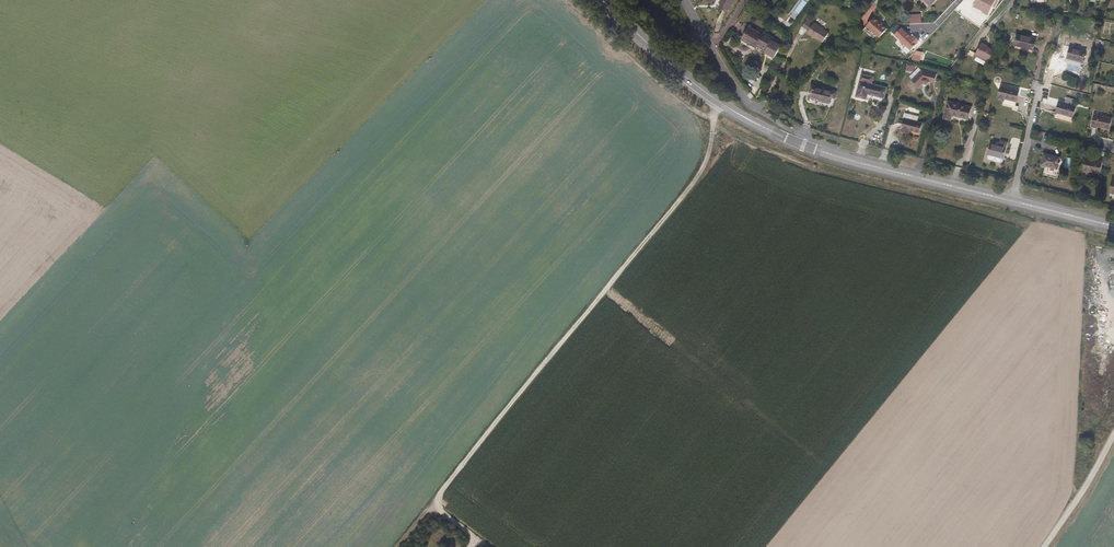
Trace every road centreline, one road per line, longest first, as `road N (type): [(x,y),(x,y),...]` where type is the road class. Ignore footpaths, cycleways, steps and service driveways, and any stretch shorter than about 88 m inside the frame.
road 1 (track): [(432,505),(696,180),(721,102)]
road 2 (tertiary): [(1013,201),(775,133),(684,76),(618,16)]
road 3 (residential): [(682,0),(754,108)]

